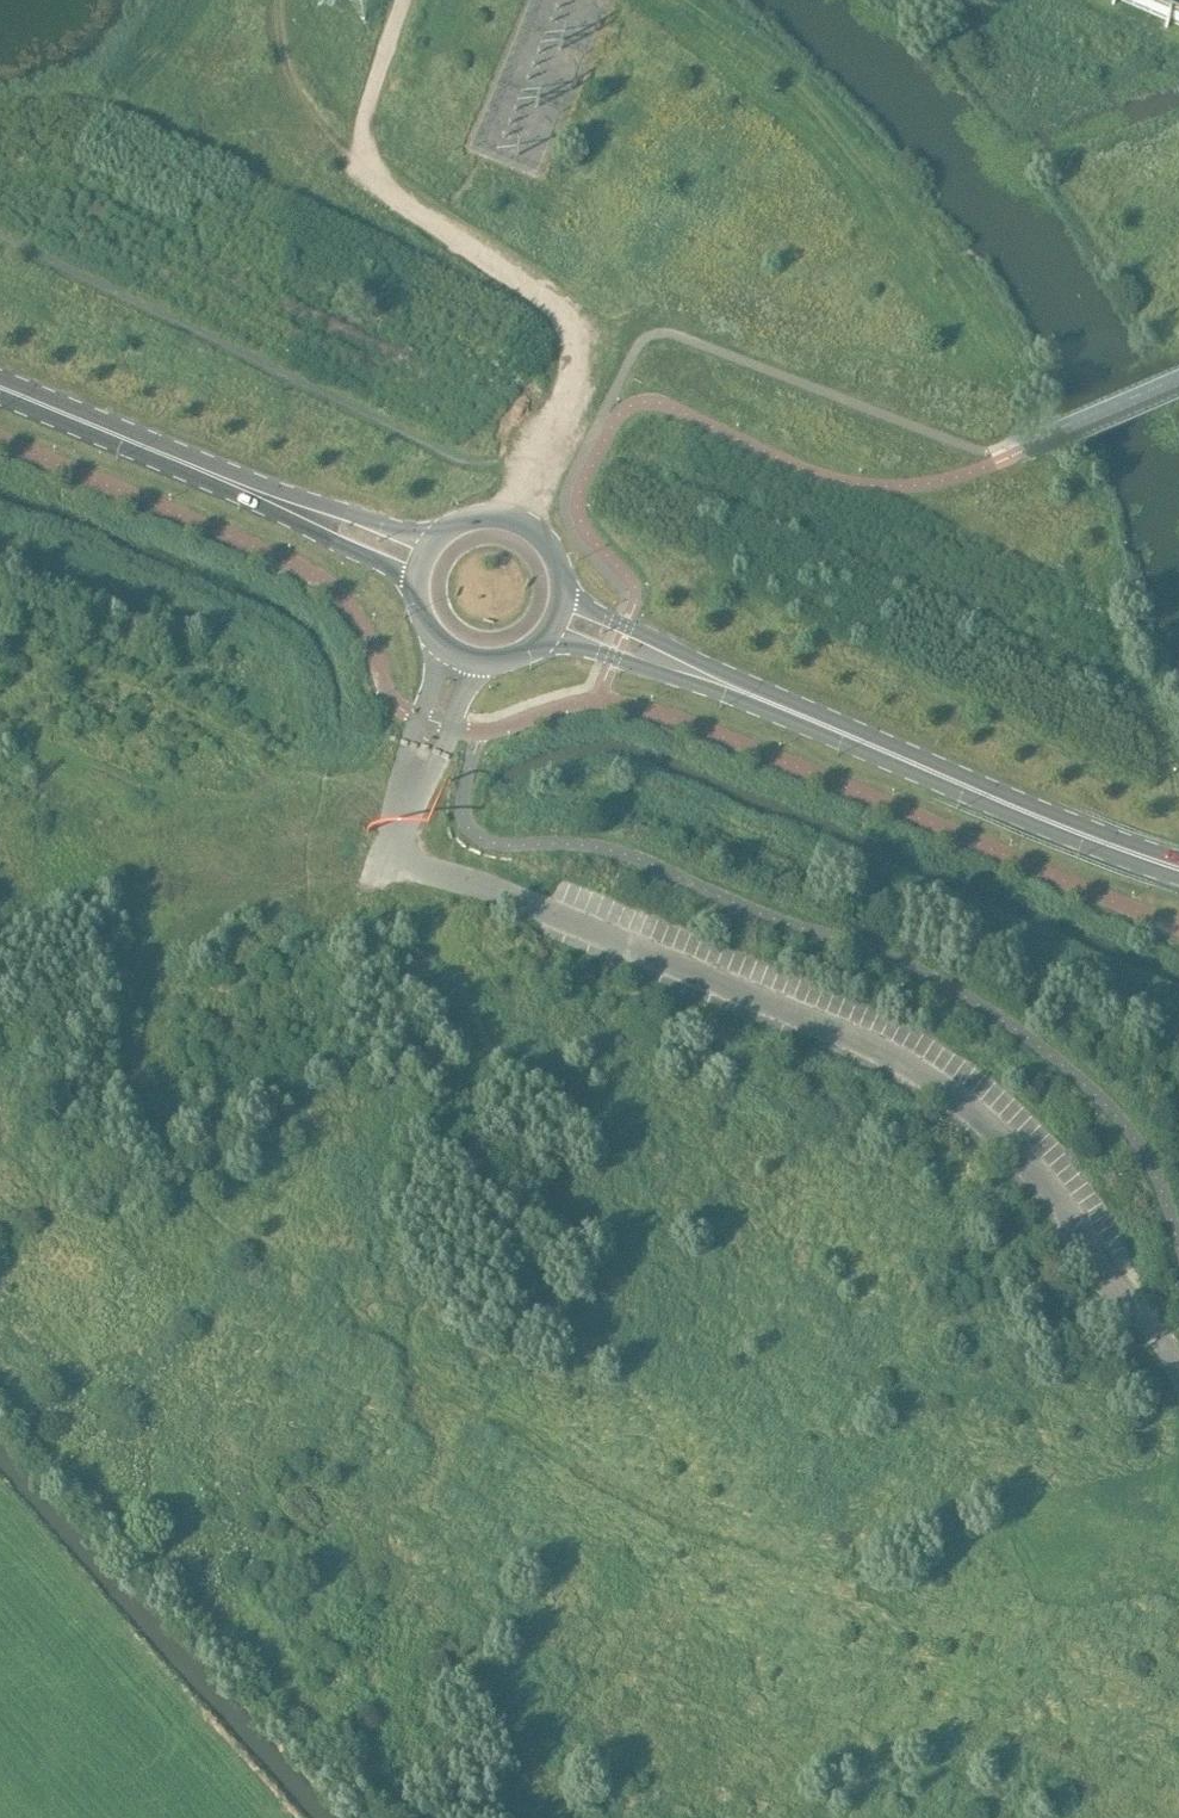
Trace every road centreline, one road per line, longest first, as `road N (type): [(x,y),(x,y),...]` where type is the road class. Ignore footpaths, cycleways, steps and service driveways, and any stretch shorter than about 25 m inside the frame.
road 1 (track): [(516,519),(565,408),(571,356),(563,318),(383,189),(368,160),(366,122),(402,0)]
road 2 (secondary): [(738,690),(1178,869)]
road 3 (secondary): [(224,479),(0,389)]
road 4 (track): [(383,189),(329,146),(295,97),(278,29),(282,0)]
road 5 (secondary): [(431,542),(224,479)]
road 6 (secondary): [(224,479),(415,580)]
road 7 (unclassified): [(388,857),(460,658)]
road 8 (secondary): [(738,690),(563,594)]
road 9 (secondary): [(548,634),(738,690)]
road 10 (secondary): [(563,594),(552,549),(516,519),(470,517),(431,542)]

